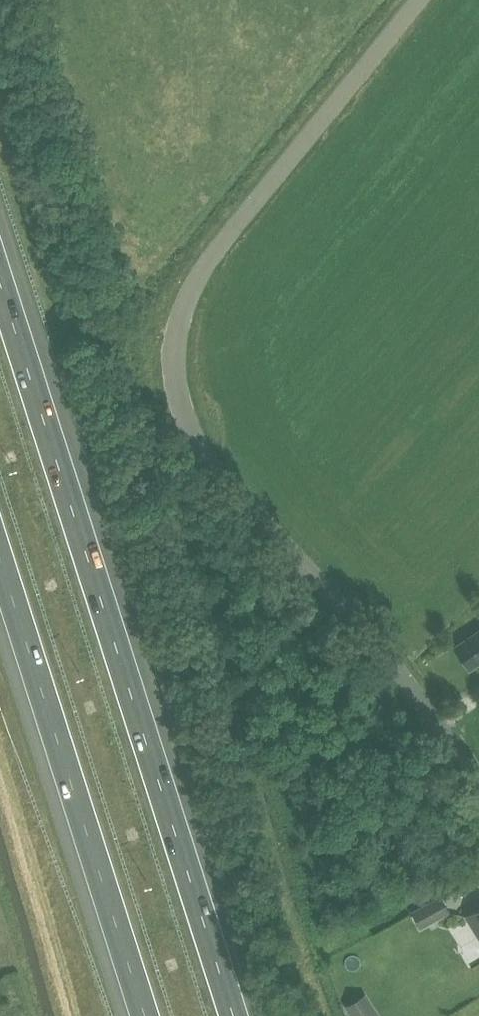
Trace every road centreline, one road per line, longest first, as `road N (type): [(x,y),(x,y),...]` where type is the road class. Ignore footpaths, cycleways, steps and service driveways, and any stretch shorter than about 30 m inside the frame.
road 1 (unclassified): [(478,787),(370,635),(220,482),(179,403),(181,320),(216,249),(419,0)]
road 2 (motorway): [(234,1015),(0,281)]
road 3 (motorway): [(0,565),(143,1015)]

